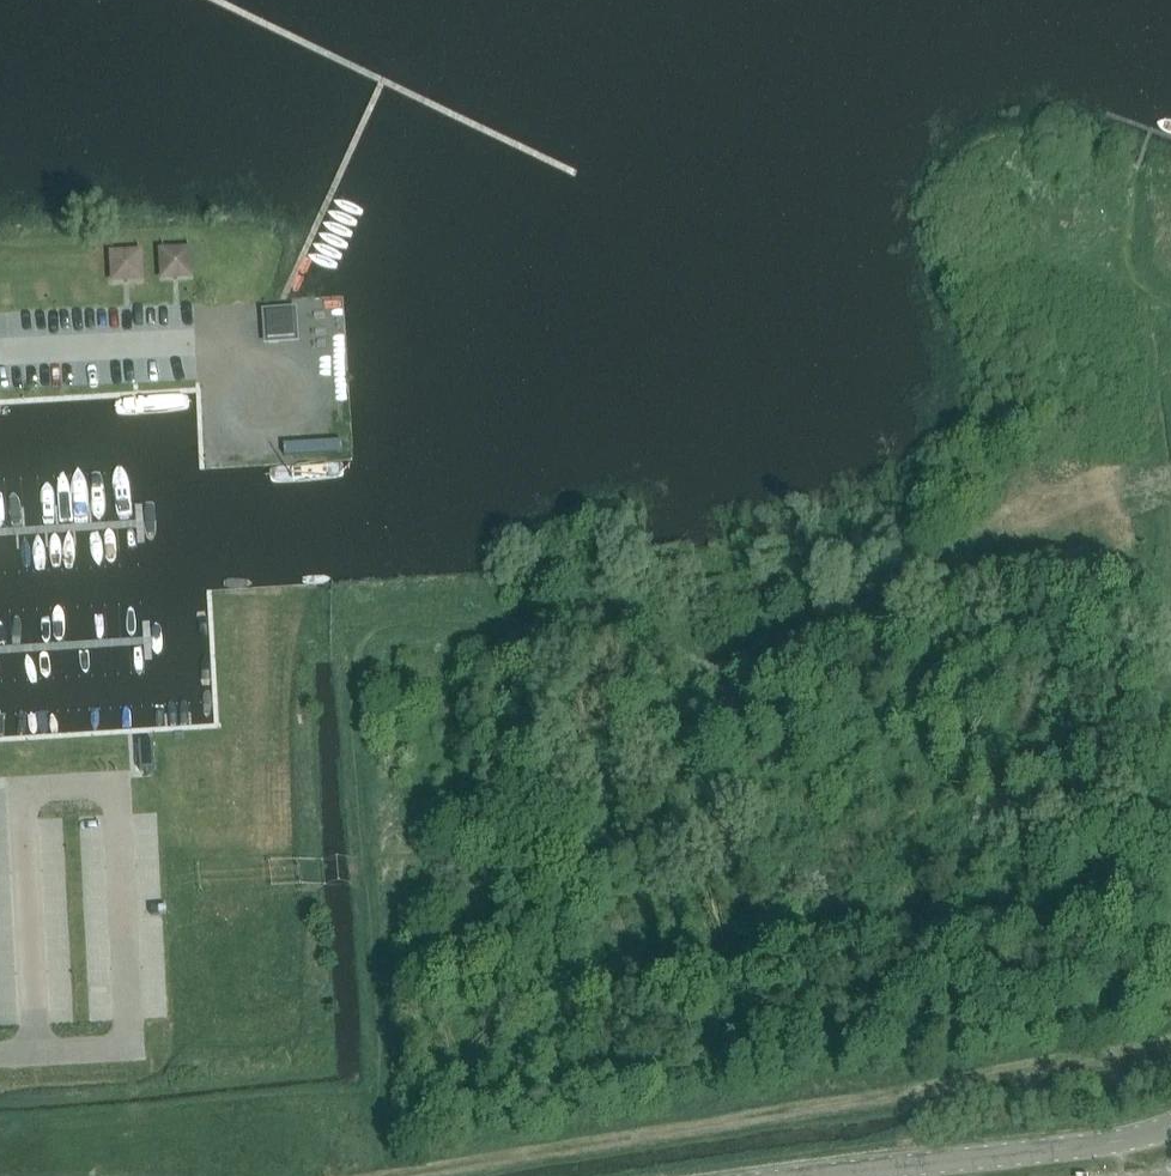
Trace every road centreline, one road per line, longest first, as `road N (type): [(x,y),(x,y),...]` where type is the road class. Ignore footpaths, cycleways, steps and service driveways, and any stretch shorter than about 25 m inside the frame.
road 1 (tertiary): [(832,1175),(1119,1142),(1170,1128)]

